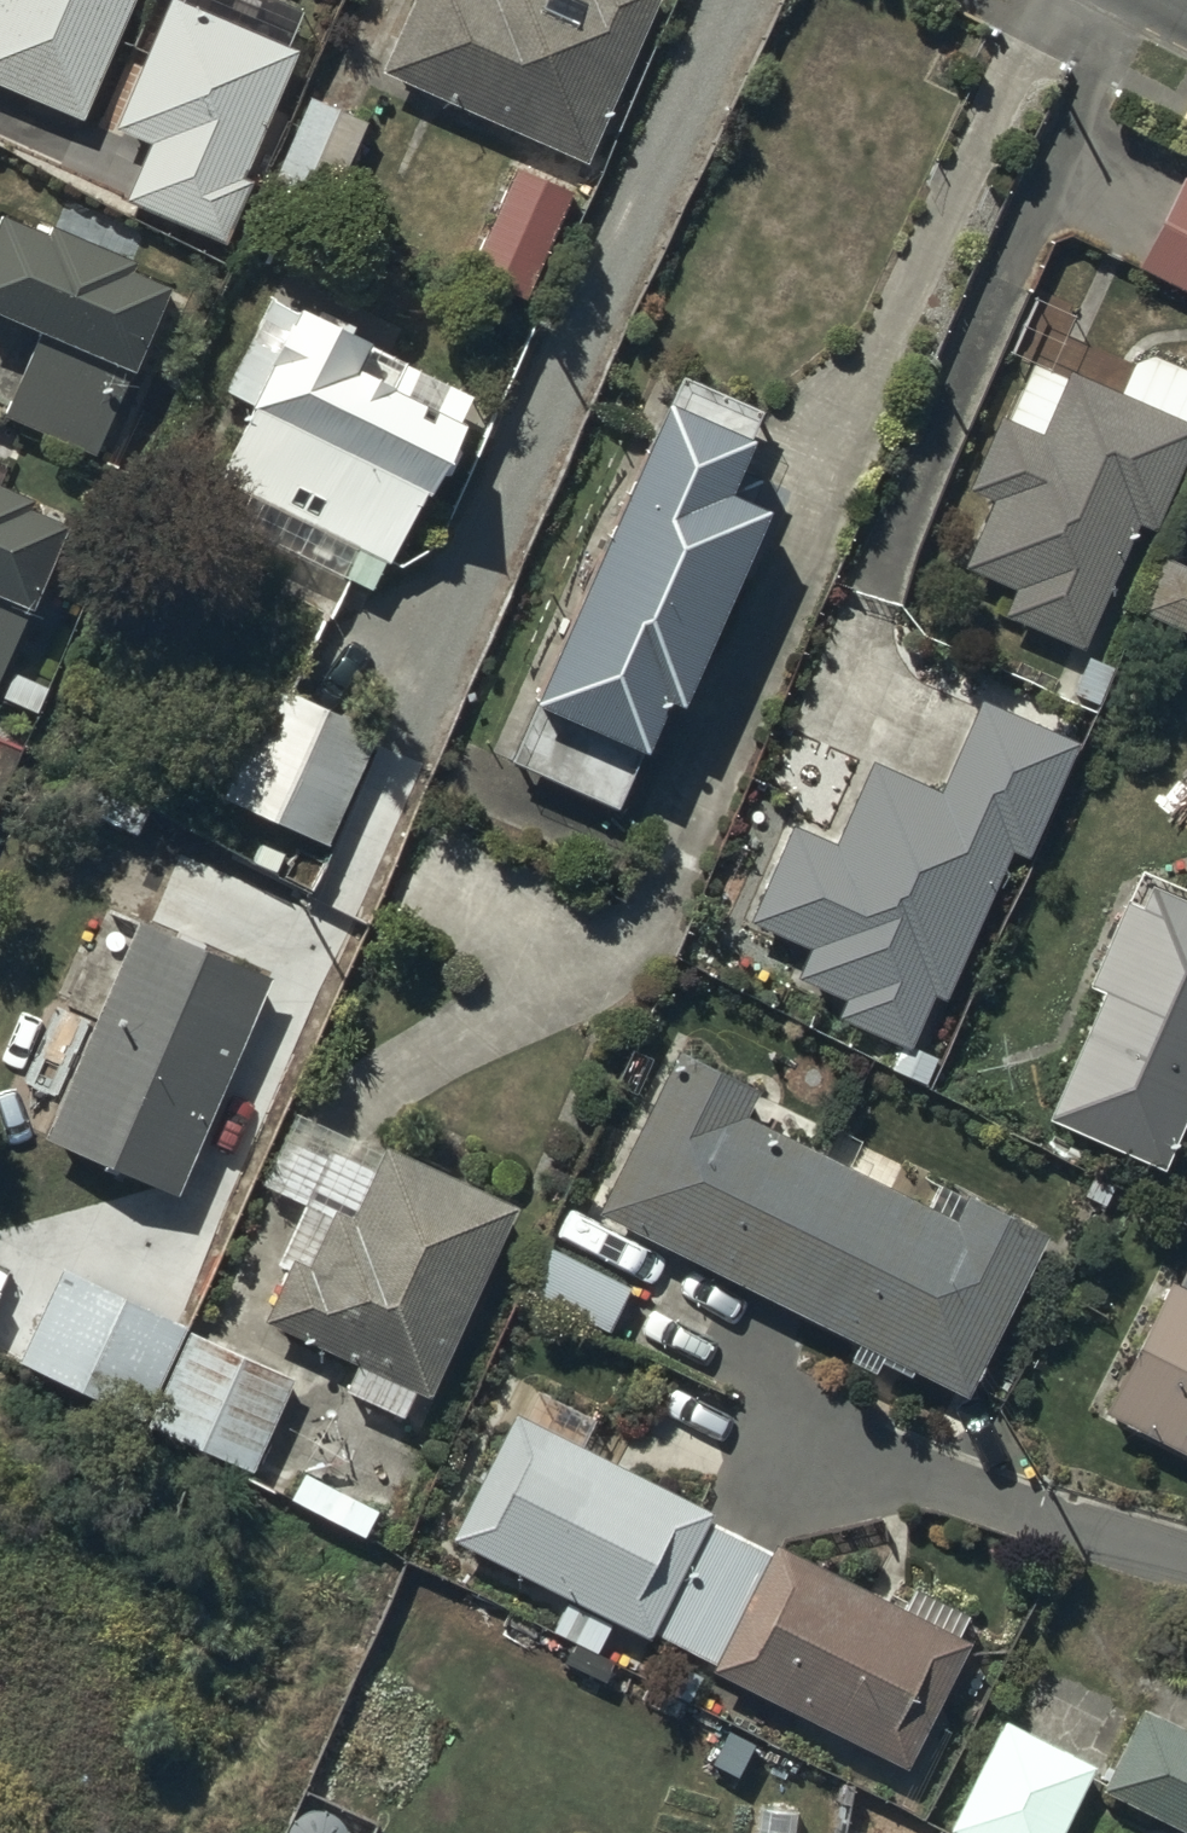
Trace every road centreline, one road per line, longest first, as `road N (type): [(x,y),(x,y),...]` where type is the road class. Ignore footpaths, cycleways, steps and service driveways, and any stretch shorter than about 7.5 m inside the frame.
road 1 (residential): [(1186,1558),(818,1451)]

